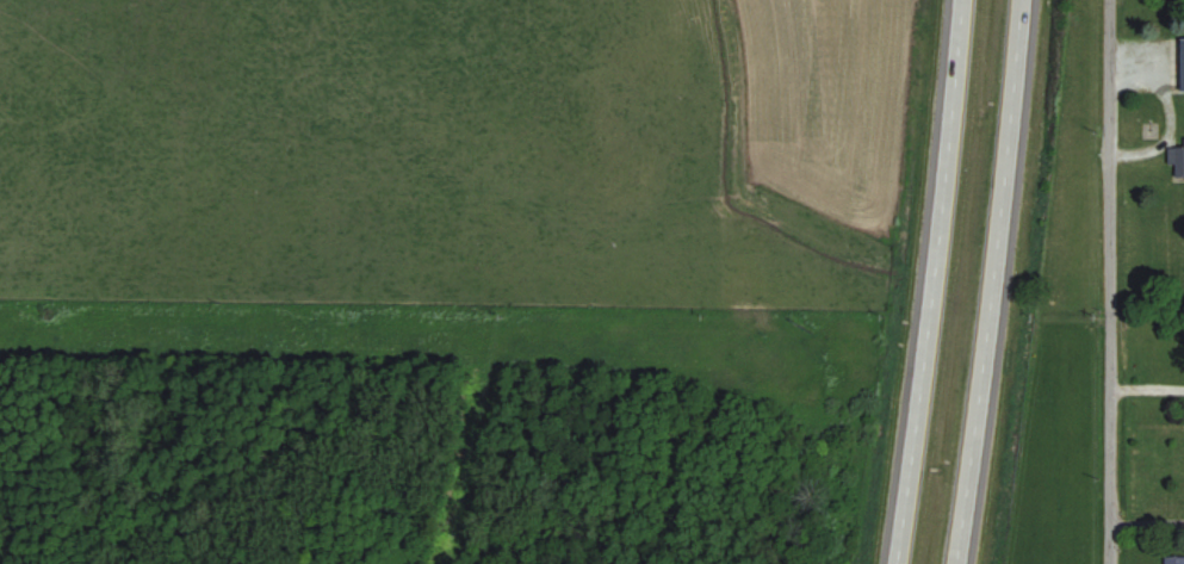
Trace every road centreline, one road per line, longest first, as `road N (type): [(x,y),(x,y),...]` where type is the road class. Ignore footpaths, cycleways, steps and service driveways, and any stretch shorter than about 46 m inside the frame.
road 1 (primary): [(954,563),(1022,0)]
road 2 (primary): [(957,0),(893,563)]
road 3 (residential): [(1106,563),(1106,0)]

